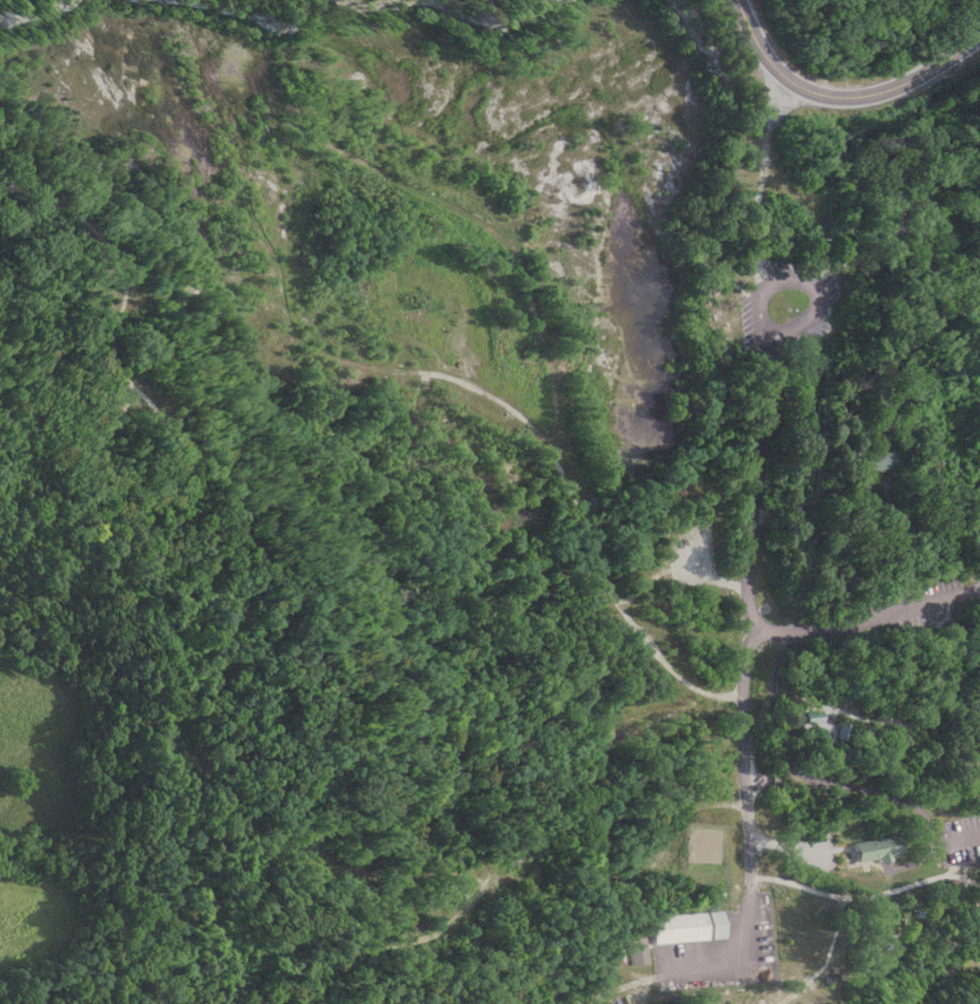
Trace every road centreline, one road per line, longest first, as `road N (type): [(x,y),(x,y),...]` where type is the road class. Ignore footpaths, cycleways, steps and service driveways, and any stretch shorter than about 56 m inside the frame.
road 1 (track): [(749,806),(688,810),(654,866),(609,880),(534,886),(442,872),(348,872),(224,780),(219,769),(236,668),(269,647),(284,611),(282,572),(190,487),(175,425),(117,354),(130,293),(124,264),(71,215),(12,187),(0,196)]
road 2 (track): [(747,693),(713,694),(658,652),(603,576),(584,513),(540,429),(455,378),(364,365),(299,338),(282,256),(255,222),(260,180),(299,119),(509,232),(563,396),(551,448)]
road 3 (primary): [(742,0),(778,67),(834,96),(887,90),(979,37)]
road 4 (track): [(219,769),(177,813),(168,979),(182,1003)]
road 5 (track): [(499,882),(445,929),(346,961),(301,1003)]

